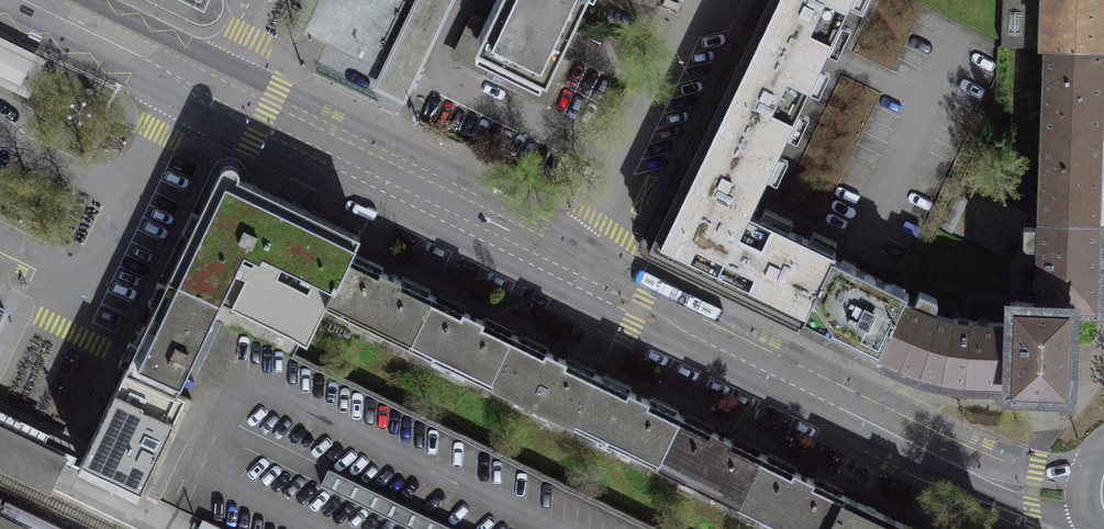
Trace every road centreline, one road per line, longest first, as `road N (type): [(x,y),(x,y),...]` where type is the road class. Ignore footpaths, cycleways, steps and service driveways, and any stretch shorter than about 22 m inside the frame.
road 1 (tertiary): [(582,270),(639,310),(982,477),(1038,493),(1086,494)]
road 2 (tertiary): [(210,82),(582,270)]
road 3 (residential): [(582,270),(704,0)]
road 4 (tertiary): [(210,82),(36,0)]

